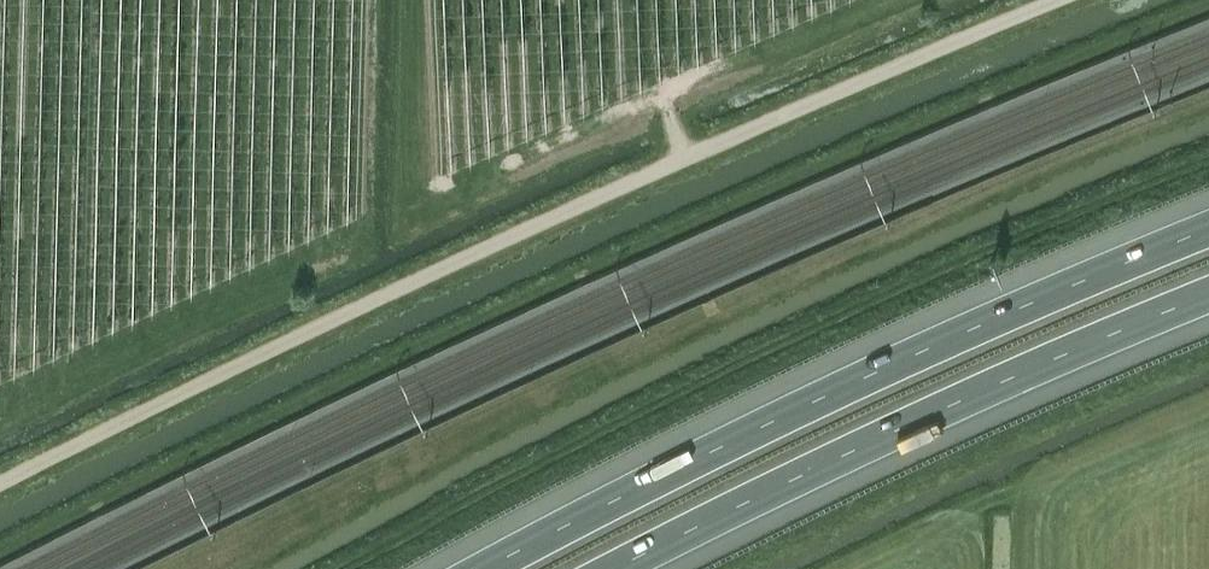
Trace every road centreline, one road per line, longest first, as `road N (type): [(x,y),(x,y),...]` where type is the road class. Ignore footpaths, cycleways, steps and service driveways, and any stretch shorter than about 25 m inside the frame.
road 1 (unclassified): [(1055,0),(489,245),(0,483)]
road 2 (motorway): [(1208,228),(734,440),(484,568)]
road 3 (motorway): [(614,568),(960,400),(1208,295)]

